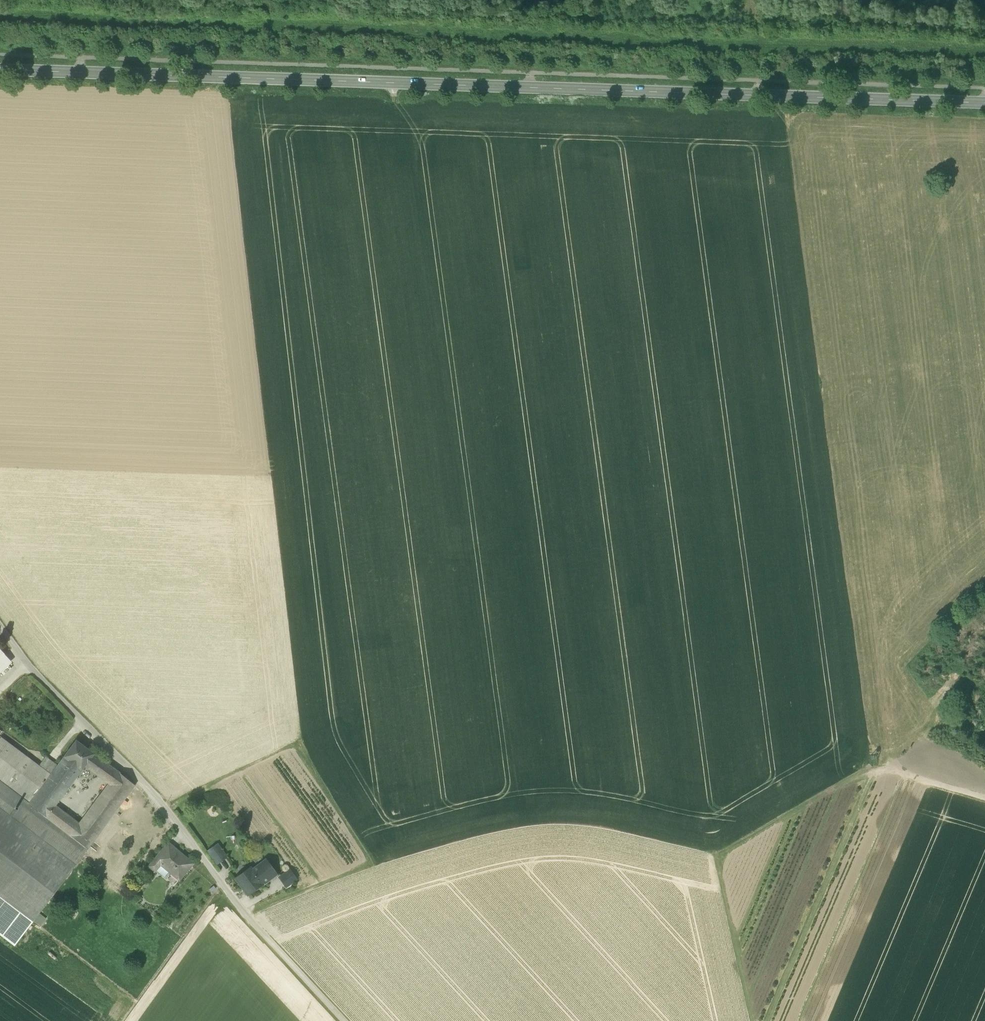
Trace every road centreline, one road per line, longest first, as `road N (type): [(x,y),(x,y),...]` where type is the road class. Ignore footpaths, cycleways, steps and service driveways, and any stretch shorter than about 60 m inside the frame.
road 1 (primary): [(984,103),(0,70)]
road 2 (unclassified): [(332,1020),(163,806),(0,627)]

